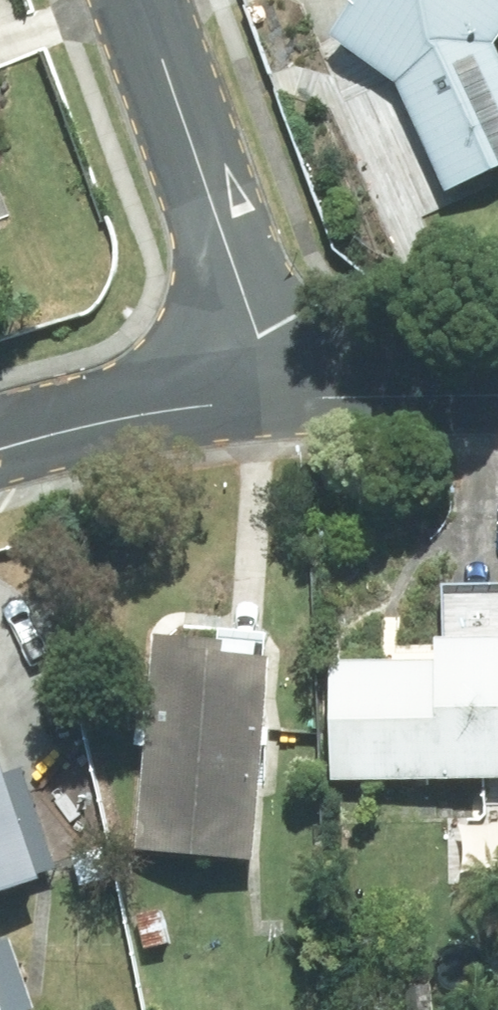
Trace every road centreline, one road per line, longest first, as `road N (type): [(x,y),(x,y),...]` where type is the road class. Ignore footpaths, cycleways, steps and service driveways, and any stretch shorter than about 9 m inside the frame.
road 1 (residential): [(135,0),(272,402)]
road 2 (residential): [(0,453),(272,402)]
road 3 (residential): [(272,402),(497,397)]

